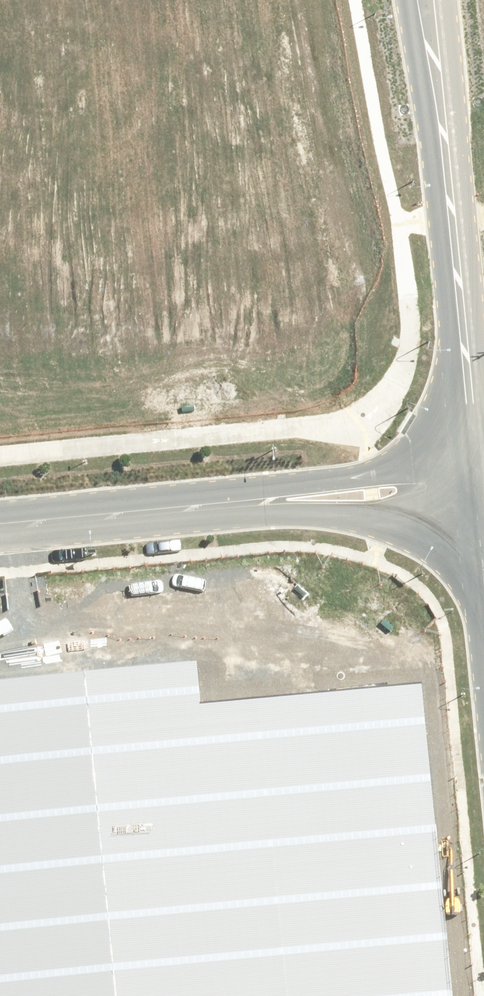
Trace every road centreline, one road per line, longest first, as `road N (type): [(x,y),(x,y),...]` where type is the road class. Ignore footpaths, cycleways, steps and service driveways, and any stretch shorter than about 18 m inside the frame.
road 1 (unclassified): [(475,482),(429,0)]
road 2 (unclassified): [(0,528),(475,482)]

